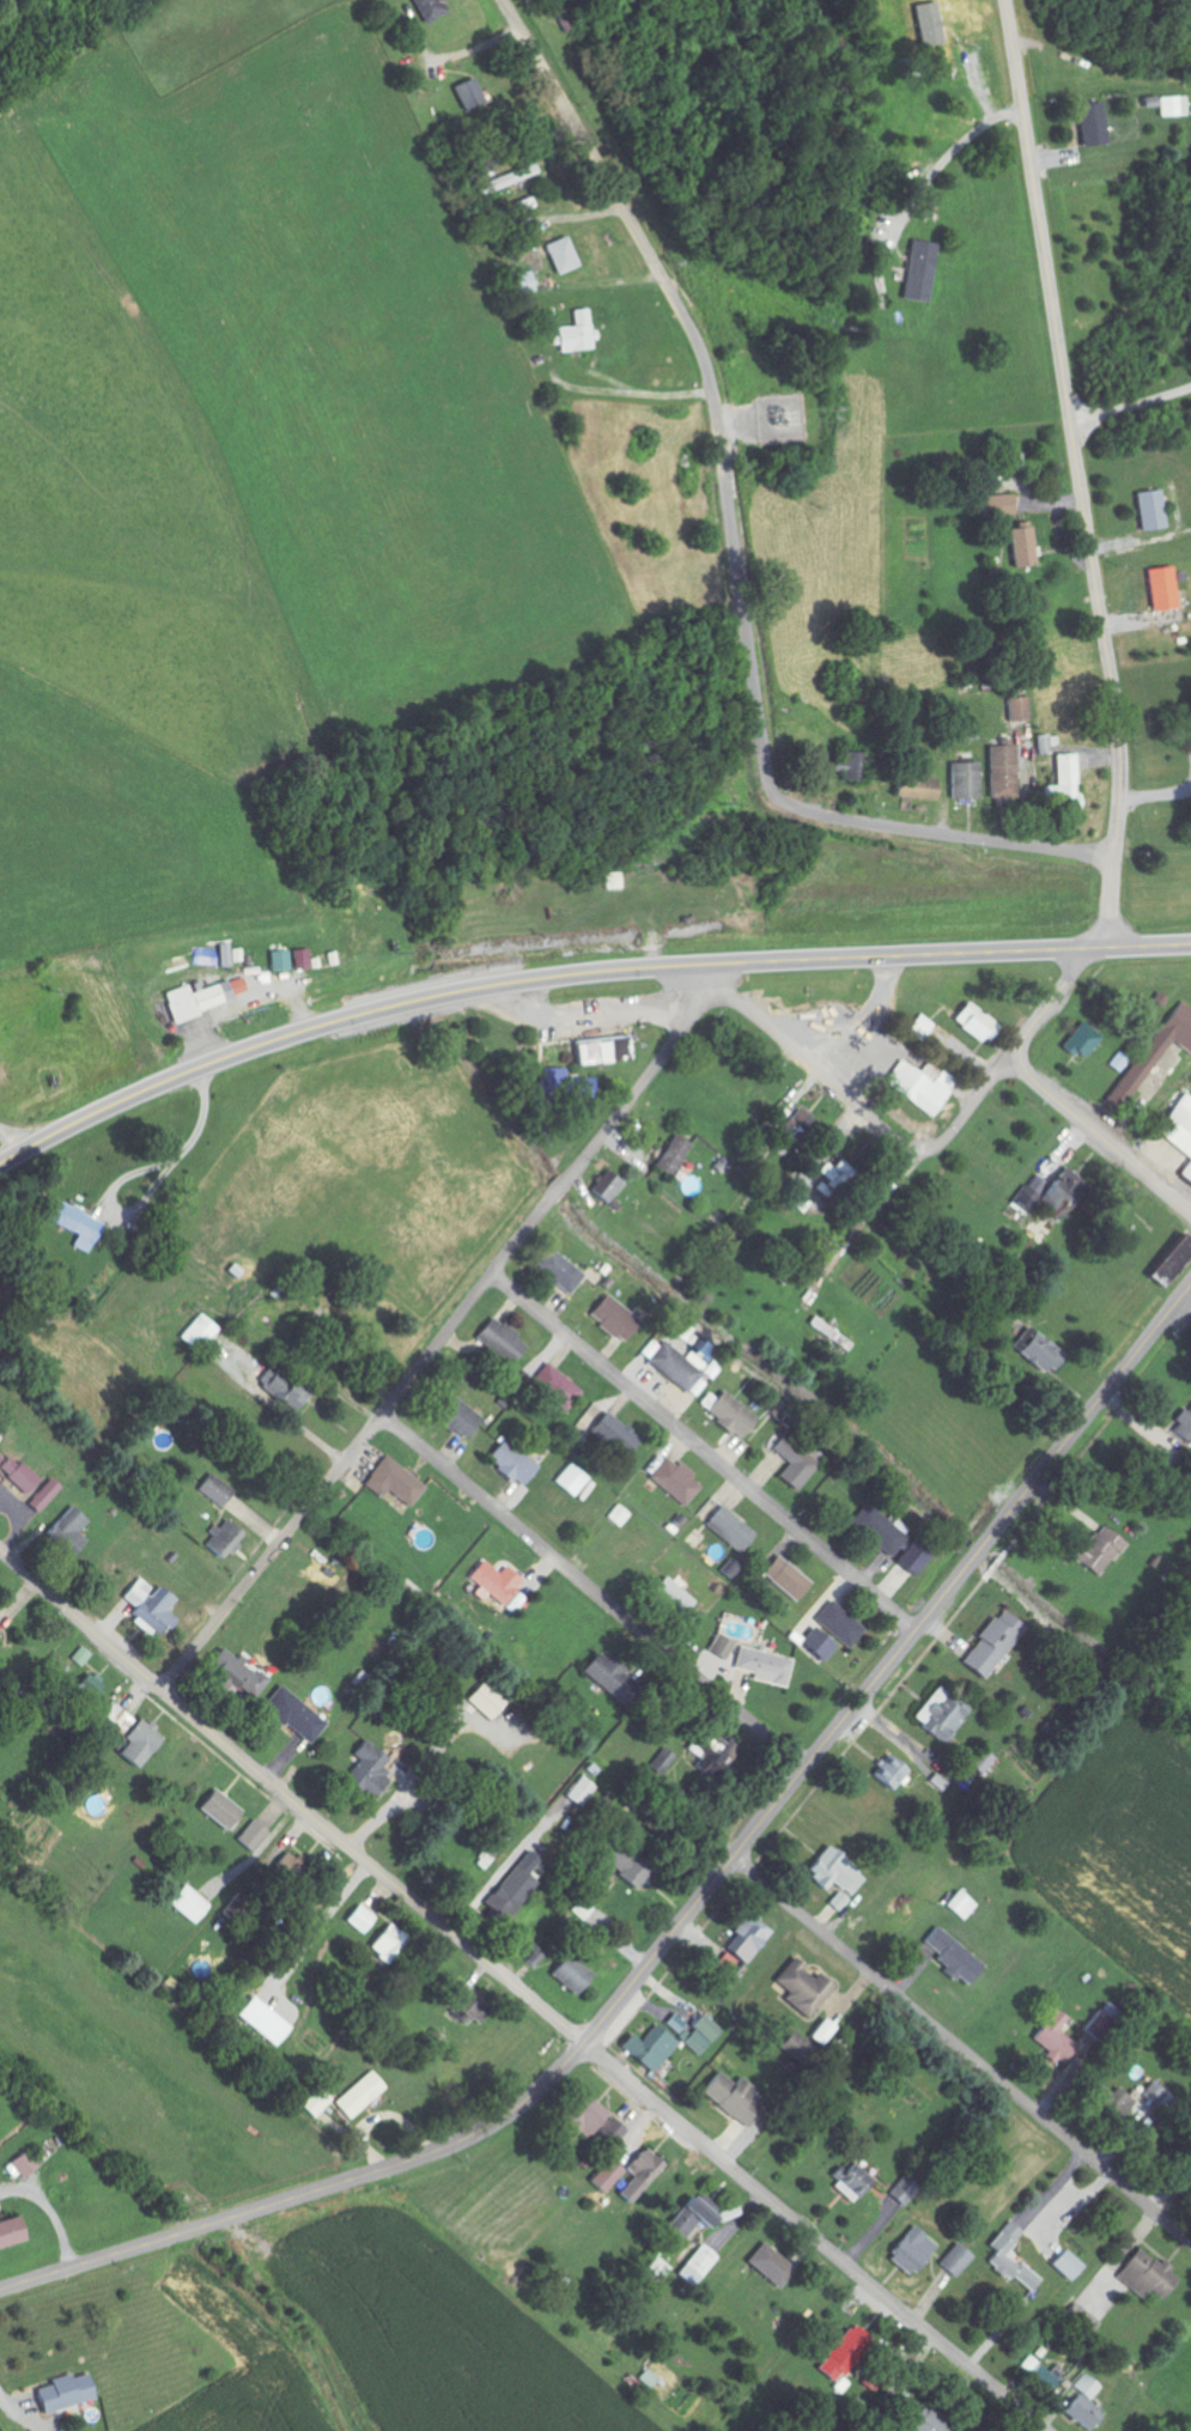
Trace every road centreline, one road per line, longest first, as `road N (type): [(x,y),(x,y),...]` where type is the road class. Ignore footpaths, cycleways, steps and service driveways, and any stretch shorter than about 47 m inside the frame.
road 1 (trunk): [(0,1166),(199,1068),(327,1025),(485,987),(701,965),(1190,944)]
road 2 (residential): [(1113,855),(882,828),(808,812),(773,786),(709,375),(648,248),(501,0)]
road 3 (tertiary): [(1011,1055),(1101,930),(1117,759),(1004,2)]
road 4 (tertiary): [(582,2046),(1190,1286)]
road 5 (residential): [(156,1686),(628,1101),(685,1023),(699,983)]
road 6 (tertiary): [(582,2046),(0,1551)]
road 7 (tertiary): [(0,2289),(436,2150),(516,2108),(582,2046)]
road 8 (residential): [(1045,2430),(582,2046)]
road 9 (residential): [(1190,2242),(735,1855)]
road 10 (residential): [(491,1271),(914,1629)]
road 11 (residential): [(803,1769),(382,1410)]
road 12 (residential): [(402,2162),(721,2430)]
road 13 (residential): [(1011,1055),(947,1138),(910,1148),(747,1010),(699,983)]
road 14 (tertiary): [(1190,1215),(1093,1136),(1011,1055)]

